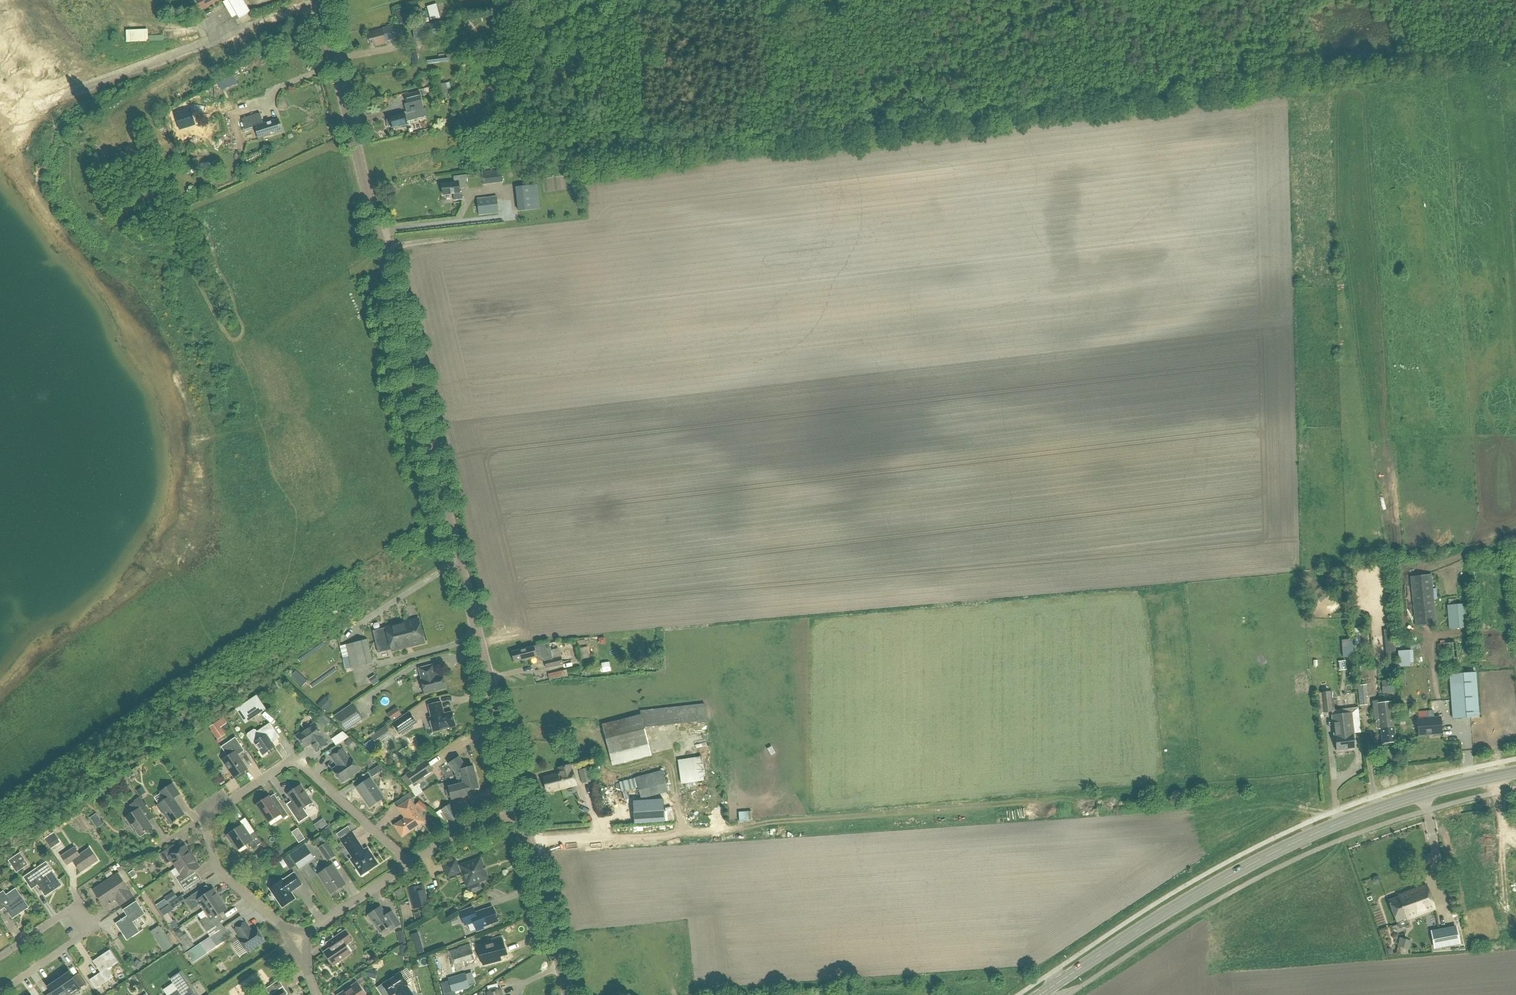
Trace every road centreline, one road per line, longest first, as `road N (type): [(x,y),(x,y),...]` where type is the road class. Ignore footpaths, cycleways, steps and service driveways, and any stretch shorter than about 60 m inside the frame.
road 1 (tertiary): [(522,812),(320,0)]
road 2 (secondary): [(1040,994),(1270,854),(1414,796),(1515,772)]
road 3 (residential): [(207,817),(288,761),(409,864)]
road 4 (residential): [(0,957),(79,904),(95,929),(0,993)]
road 5 (track): [(530,846),(722,827)]
road 6 (tertiary): [(568,994),(522,812)]
road 7 (residential): [(281,925),(218,870),(207,817)]
road 8 (residential): [(409,864),(476,823),(522,812)]
road 9 (residential): [(307,933),(409,864)]

